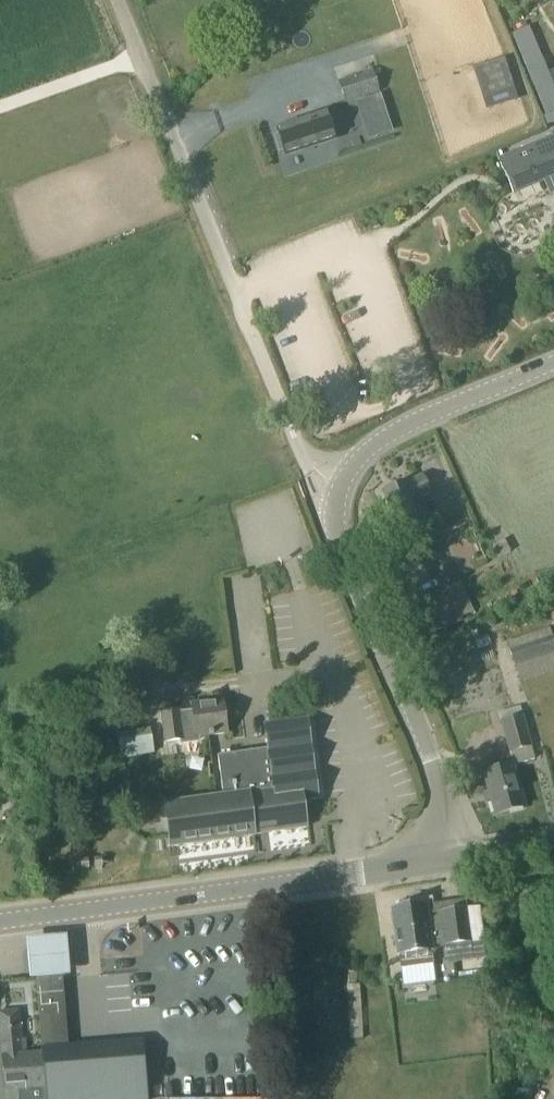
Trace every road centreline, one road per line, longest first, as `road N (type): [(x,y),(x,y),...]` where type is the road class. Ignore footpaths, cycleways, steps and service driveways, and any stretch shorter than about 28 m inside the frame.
road 1 (unclassified): [(339,485),(311,467),(289,426),(115,0)]
road 2 (tertiary): [(0,922),(452,861)]
road 3 (tertiary): [(452,861),(449,824),(343,543),(339,485)]
road 4 (tertiary): [(339,485),(364,451),(396,431),(553,364)]

